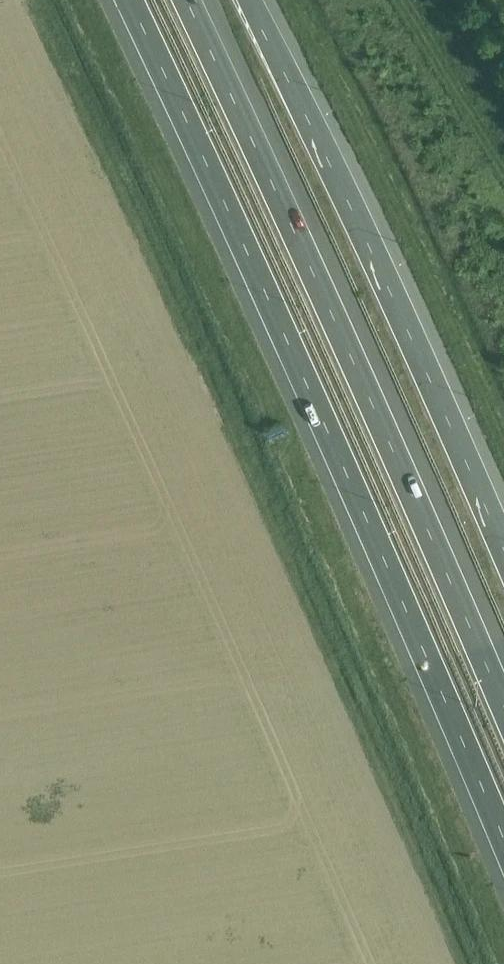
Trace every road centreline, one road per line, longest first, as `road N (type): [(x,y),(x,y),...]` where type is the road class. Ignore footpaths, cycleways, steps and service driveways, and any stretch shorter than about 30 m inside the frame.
road 1 (motorway): [(130,0),(503,839)]
road 2 (motorway): [(503,706),(190,0)]
road 3 (motorway): [(503,551),(247,0)]

